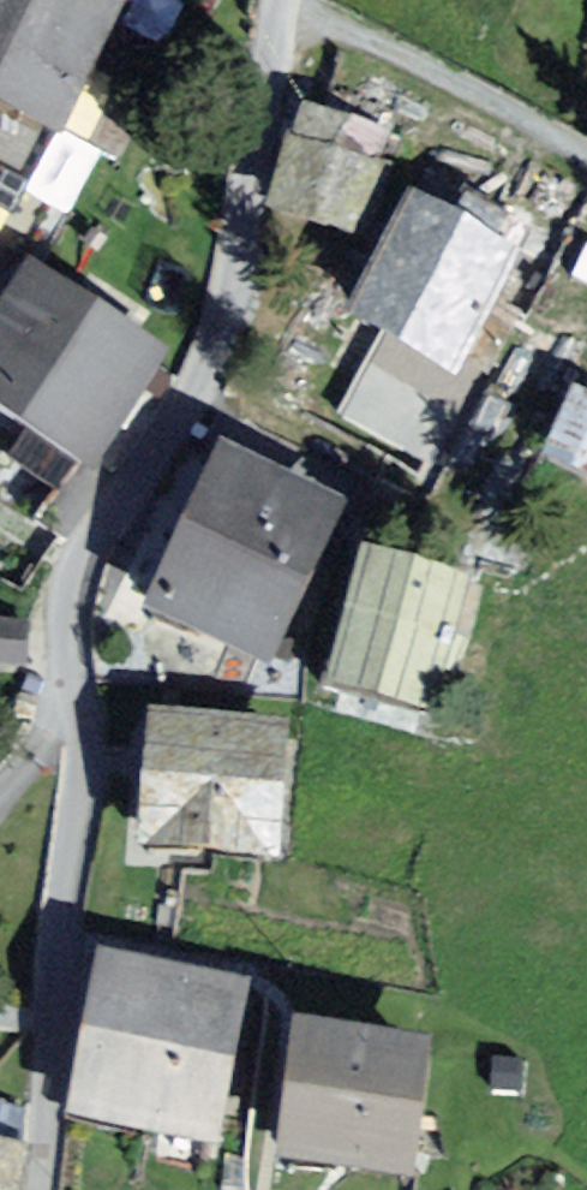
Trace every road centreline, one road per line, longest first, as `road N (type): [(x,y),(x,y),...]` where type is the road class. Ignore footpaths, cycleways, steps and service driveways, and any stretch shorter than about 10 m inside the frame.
road 1 (track): [(81,707),(0,801)]

